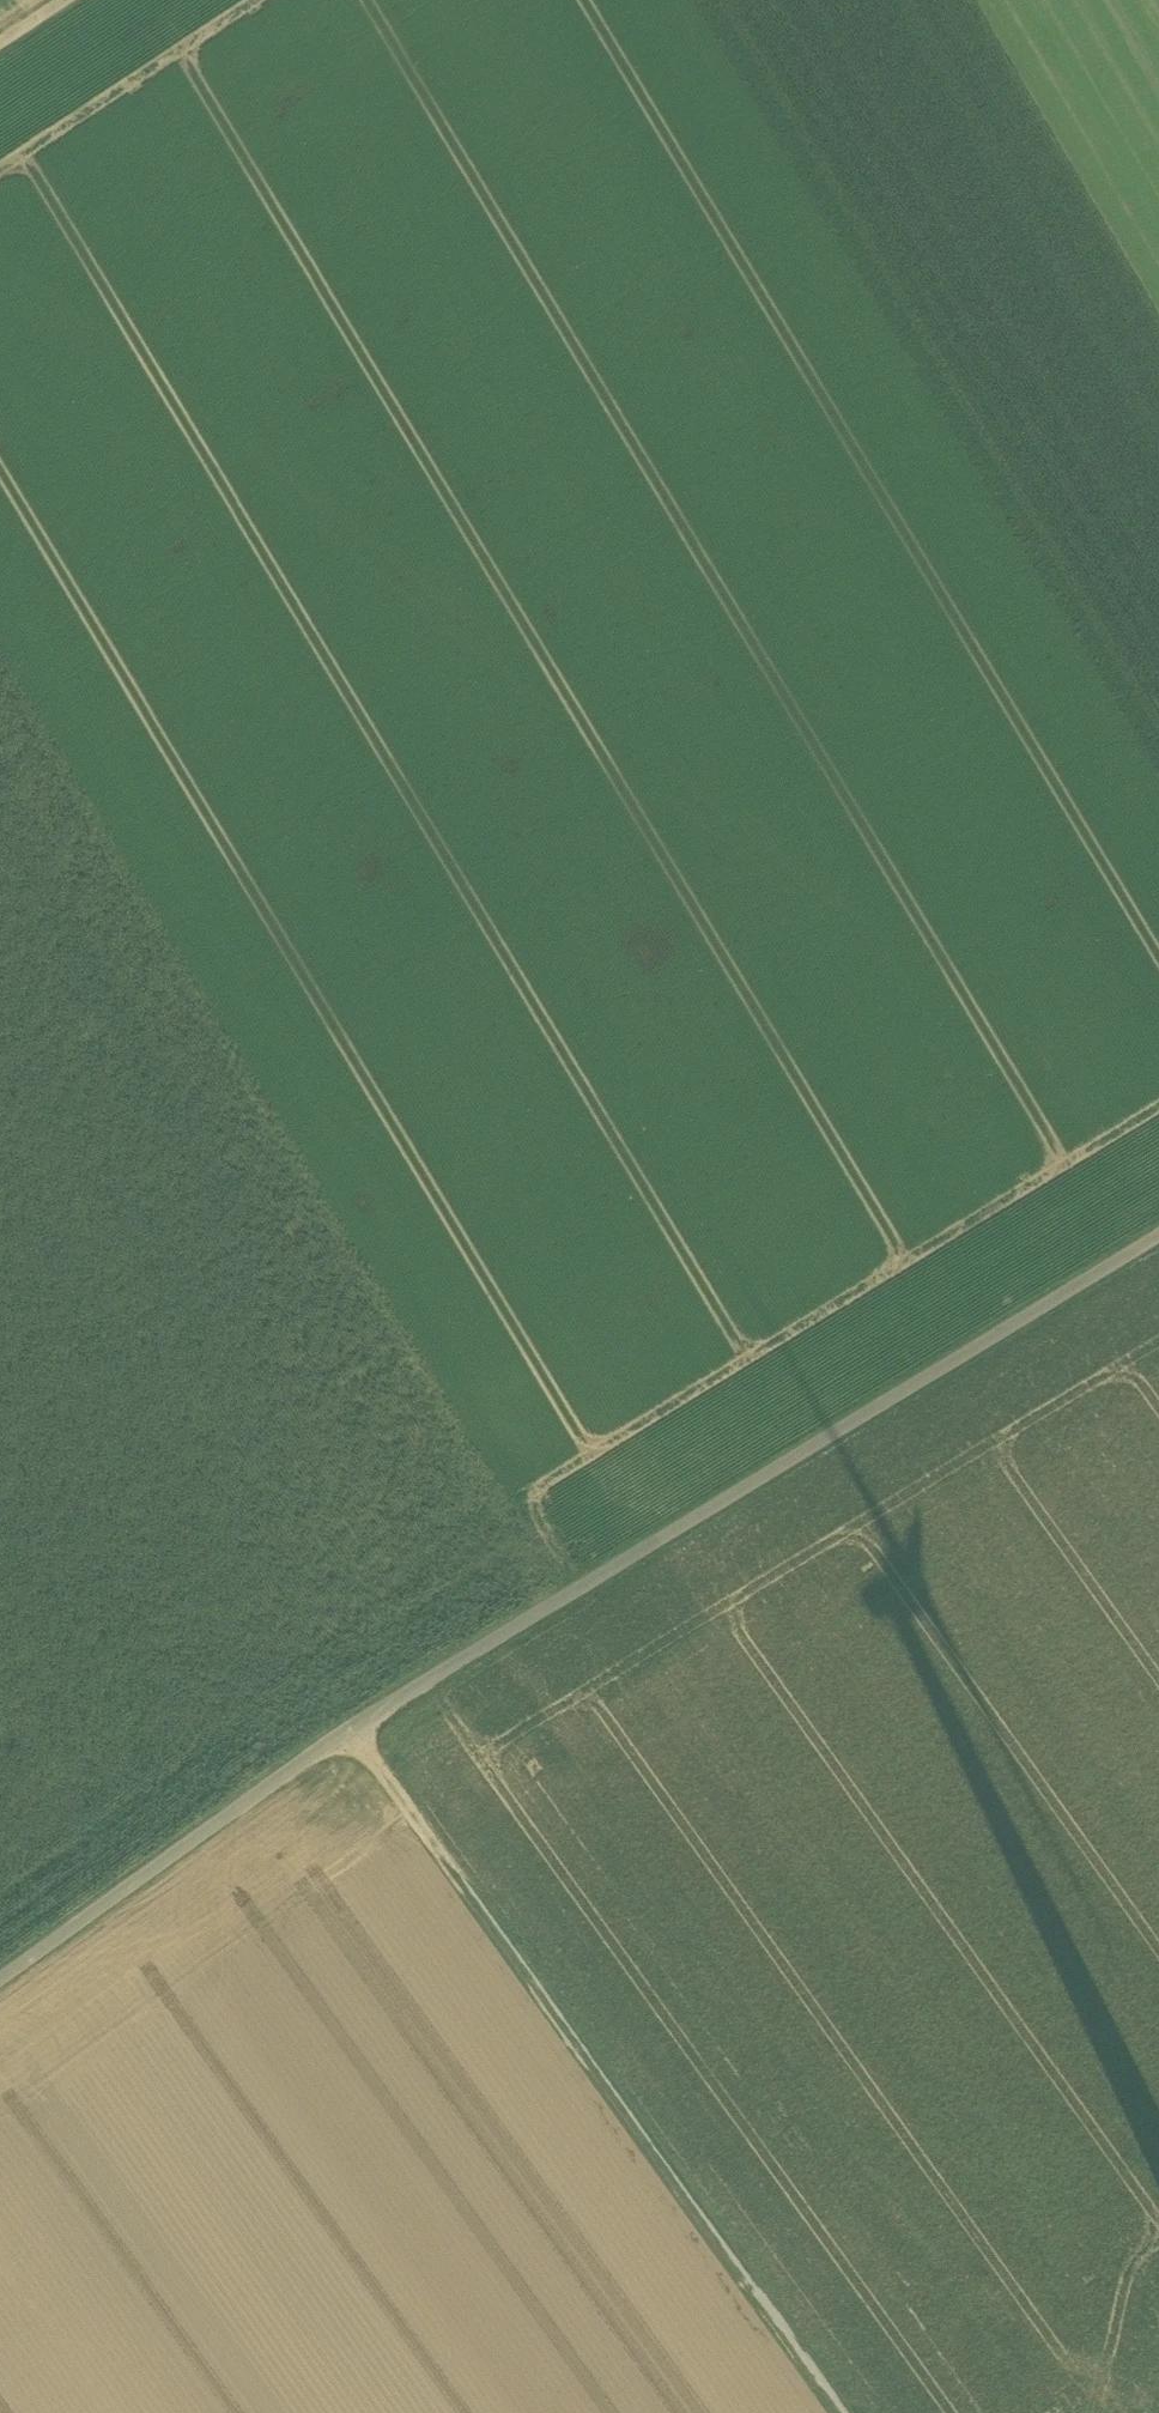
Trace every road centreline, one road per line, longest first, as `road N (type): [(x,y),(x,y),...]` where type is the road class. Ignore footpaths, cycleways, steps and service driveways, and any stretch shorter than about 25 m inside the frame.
road 1 (track): [(1158,1217),(653,1530),(0,1988)]
road 2 (track): [(358,1737),(842,2412)]

